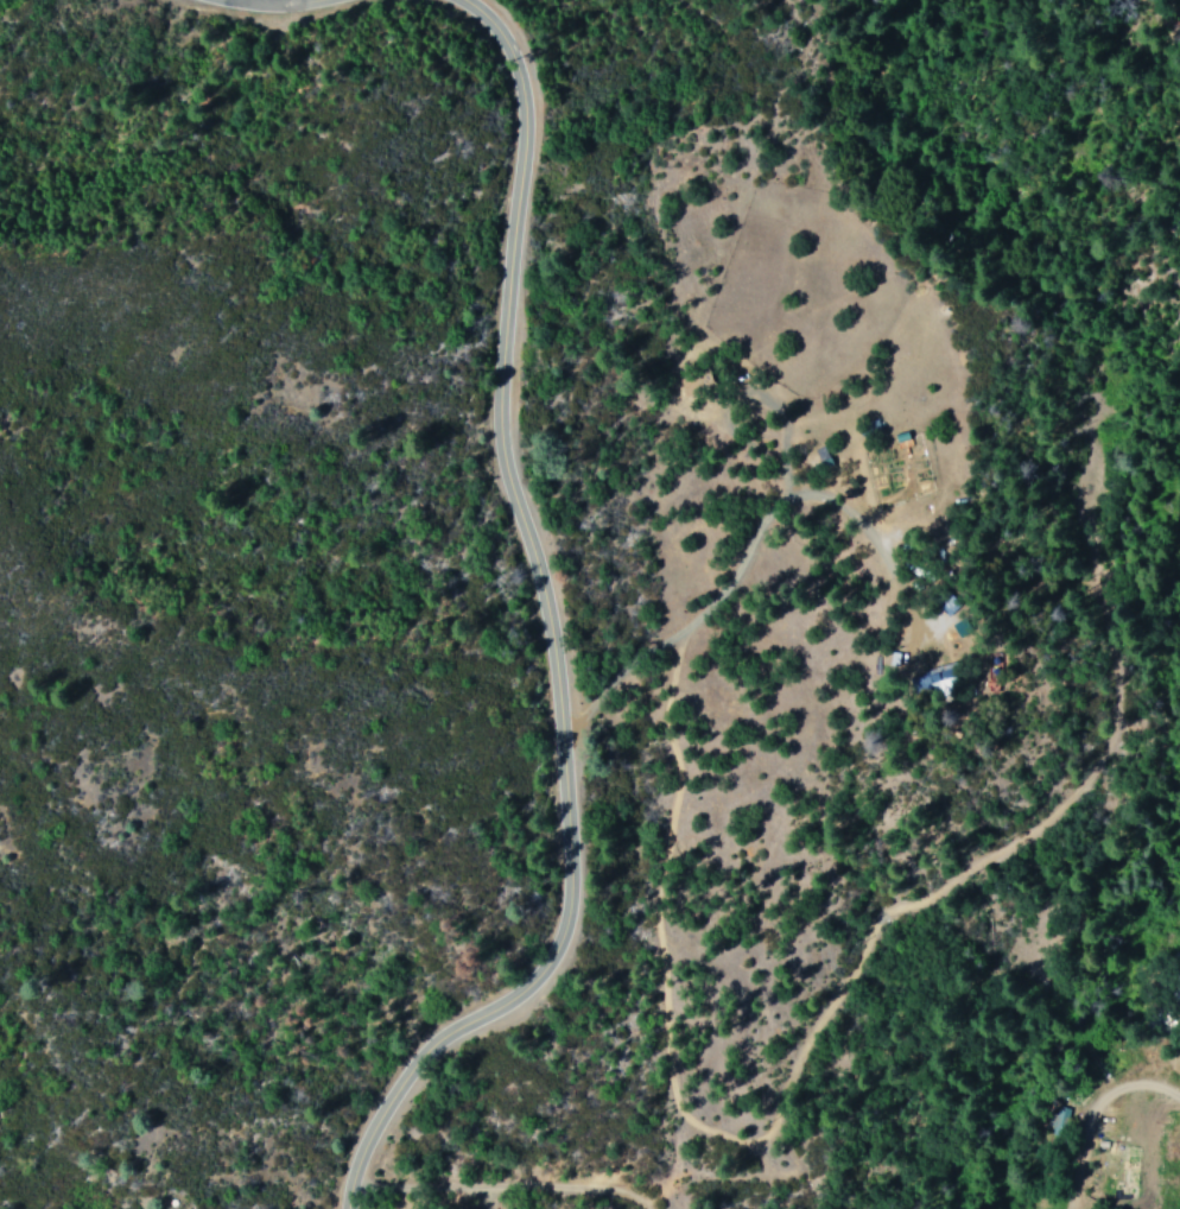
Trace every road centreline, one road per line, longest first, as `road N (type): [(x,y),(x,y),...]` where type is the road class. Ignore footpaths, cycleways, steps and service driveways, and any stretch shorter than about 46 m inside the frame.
road 1 (residential): [(453,0),(495,30),(521,94),(499,435),(547,624),(573,884),(557,951),(535,981),(432,1047),(372,1131),(350,1184)]
road 2 (track): [(615,1208),(623,1189),(618,1070),(640,827),(685,633)]
road 3 (track): [(350,1184),(488,1163),(548,1208)]
road 4 (track): [(562,734),(632,667),(685,633)]
road 5 (residential): [(1068,1208),(1085,1134),(1110,1095)]

